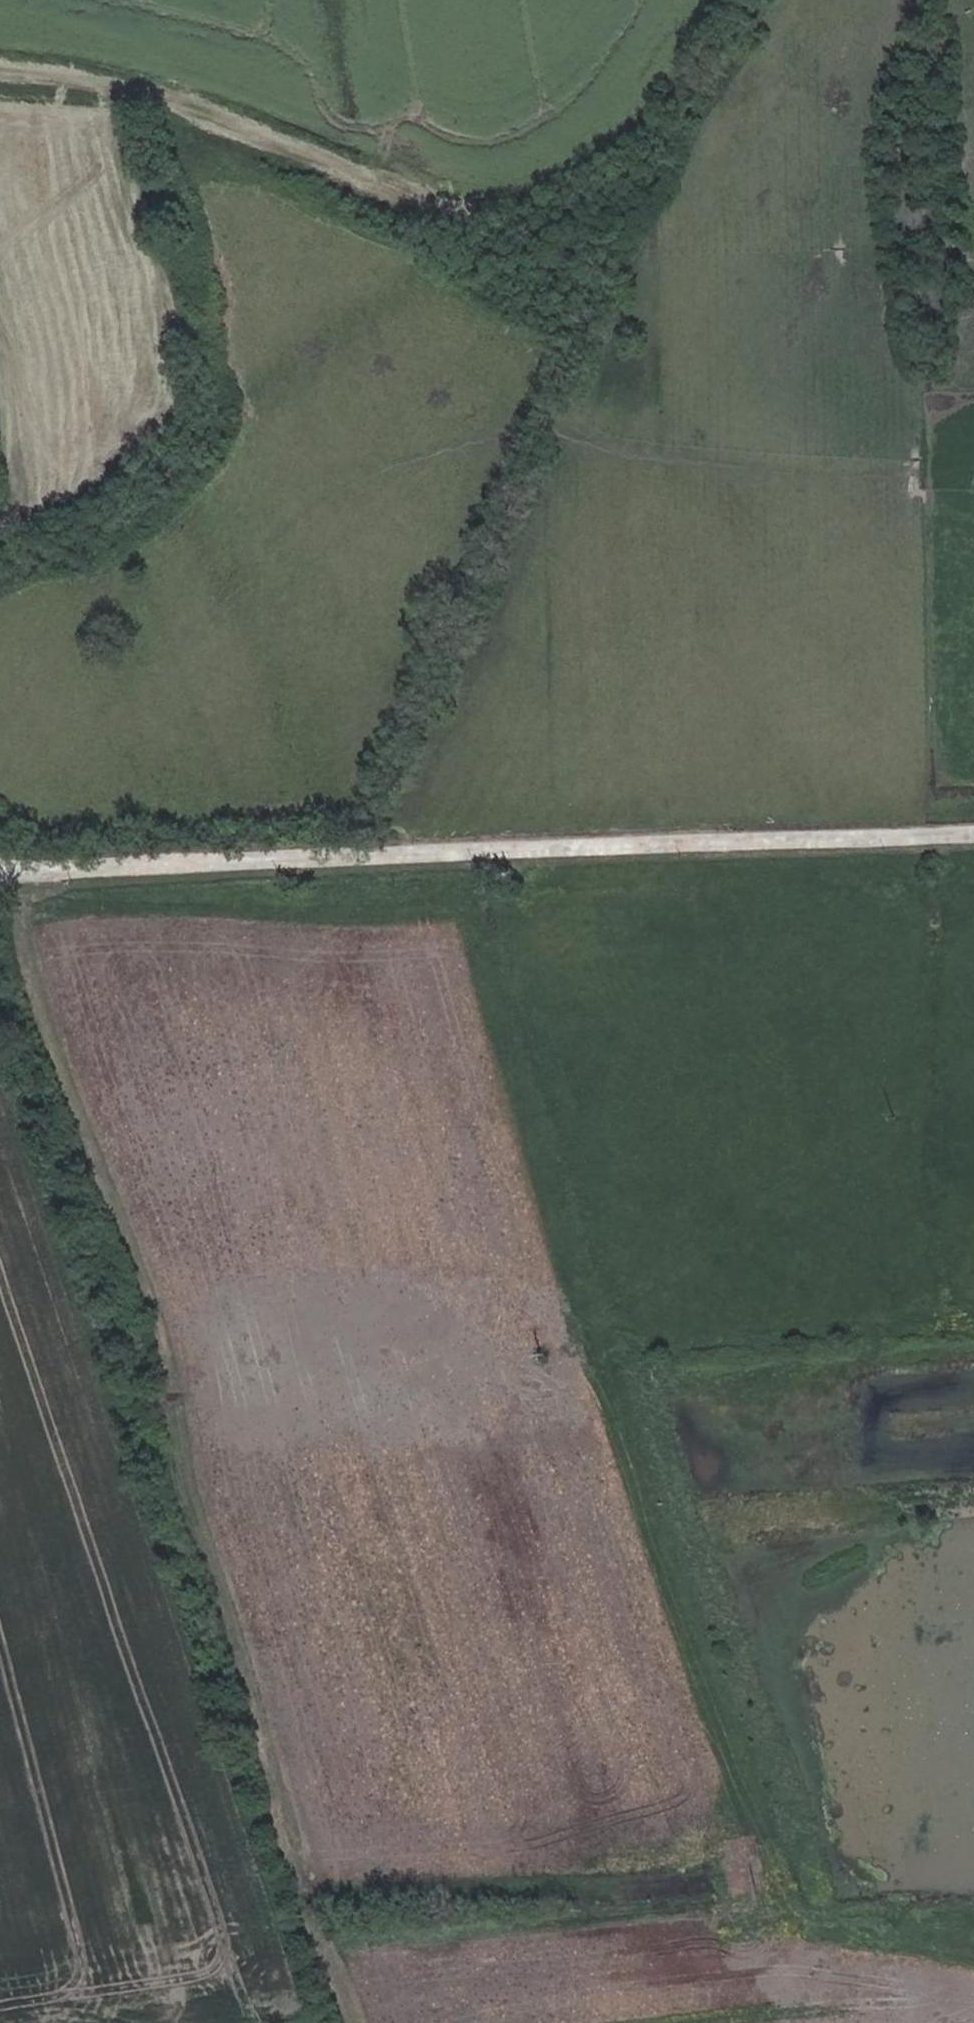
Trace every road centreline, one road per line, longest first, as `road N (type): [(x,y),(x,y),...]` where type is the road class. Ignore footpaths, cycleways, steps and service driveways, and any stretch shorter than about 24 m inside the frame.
road 1 (residential): [(0,870),(26,882),(973,841)]

